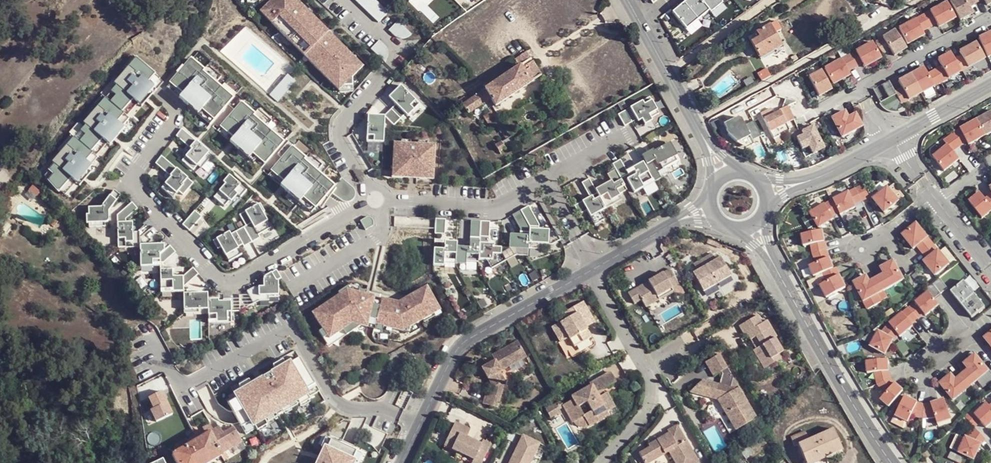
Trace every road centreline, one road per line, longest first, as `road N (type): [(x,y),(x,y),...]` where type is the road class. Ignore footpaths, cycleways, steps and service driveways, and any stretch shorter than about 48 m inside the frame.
road 1 (residential): [(154,338),(181,385),(289,331),(340,406),(387,410),(419,427)]
road 2 (residential): [(592,268),(466,342),(419,427)]
road 3 (residential): [(894,462),(768,254)]
road 4 (residential): [(601,462),(642,418),(651,384),(592,268)]
road 5 (residential): [(990,15),(857,91)]
road 6 (residential): [(668,74),(771,0)]
road 7 (residential): [(961,339),(960,351),(924,379),(916,376),(914,365),(949,339)]

